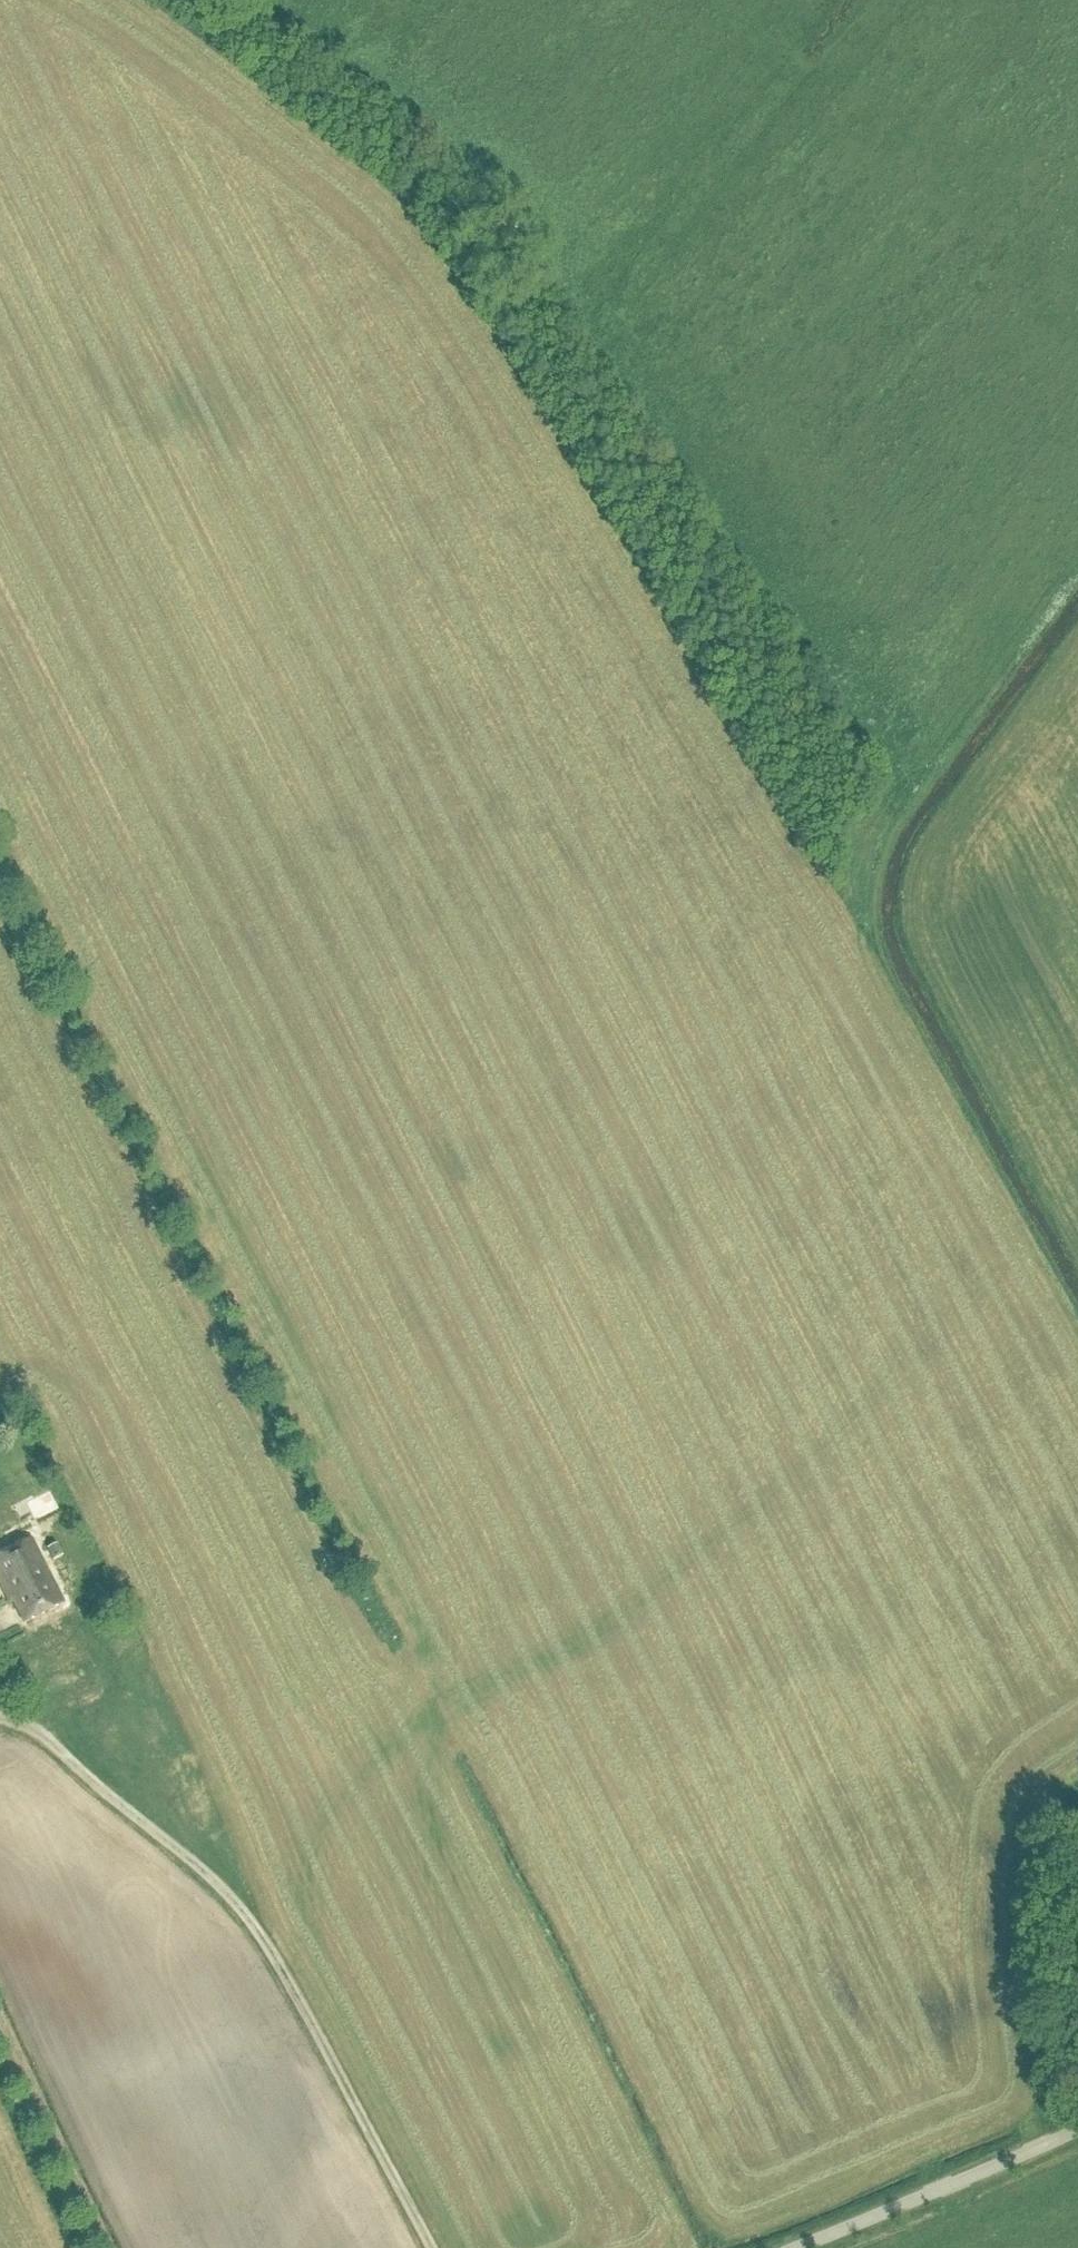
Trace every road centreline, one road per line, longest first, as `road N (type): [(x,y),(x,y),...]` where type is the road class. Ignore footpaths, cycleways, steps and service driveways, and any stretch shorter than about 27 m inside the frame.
road 1 (track): [(432,2247),(241,1910),(48,1739),(0,1714)]
road 2 (unclassified): [(791,2247),(1077,2132)]
road 3 (track): [(104,2247),(0,2033)]

